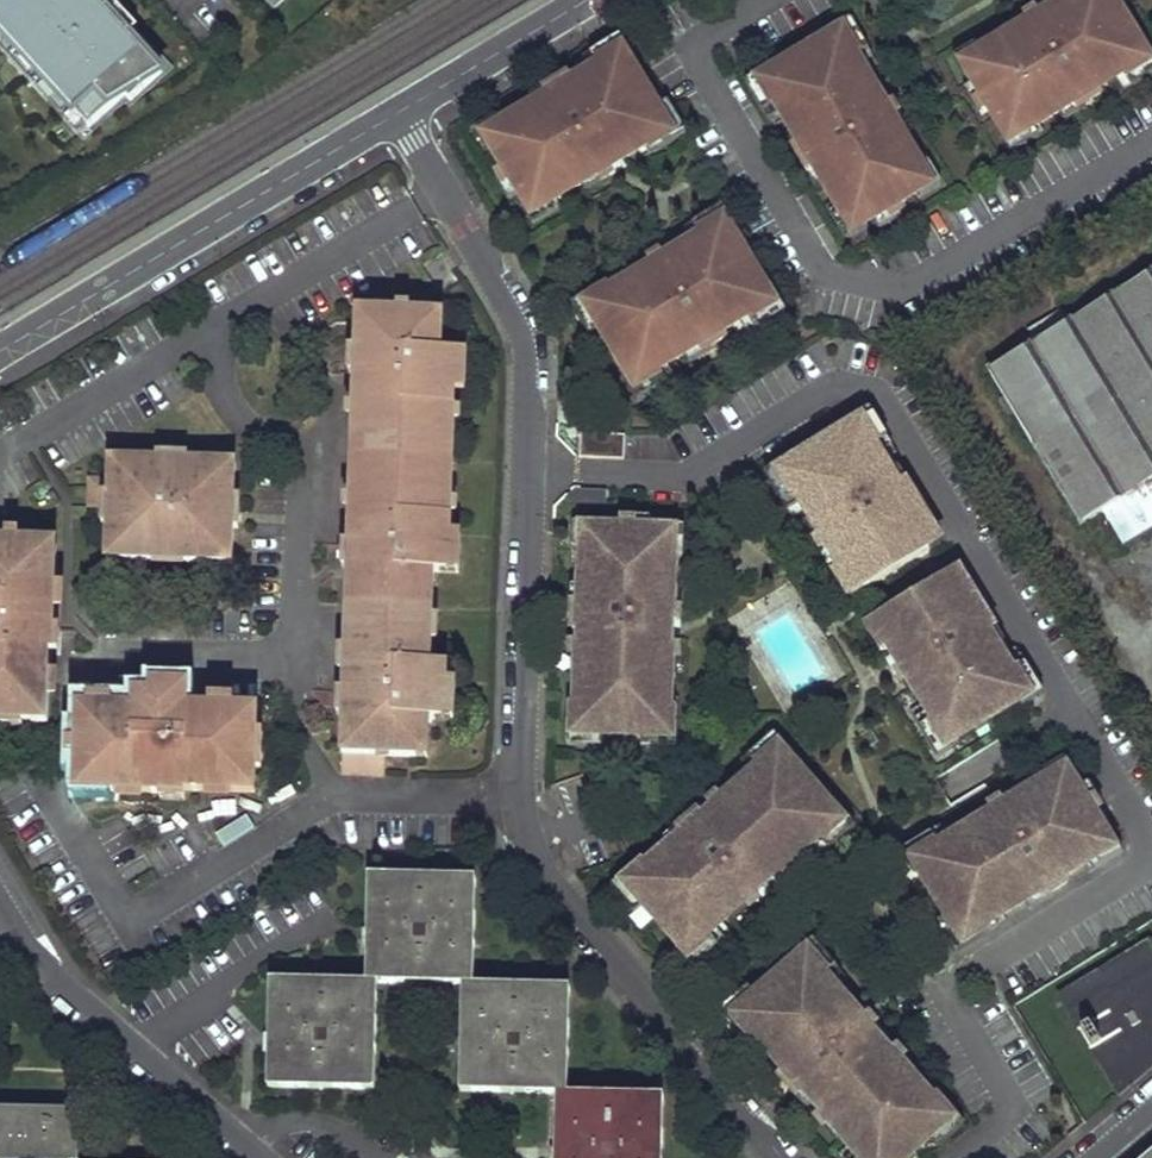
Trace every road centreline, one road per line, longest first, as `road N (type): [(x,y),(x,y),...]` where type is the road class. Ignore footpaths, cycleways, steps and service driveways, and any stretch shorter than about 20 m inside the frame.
road 1 (residential): [(398,113),(526,349),(530,795),(547,866),(566,900),(783,1157)]
road 2 (residential): [(398,113),(0,351)]
road 3 (residential): [(0,906),(60,982),(264,1157)]
road 4 (residential): [(587,0),(398,113)]

